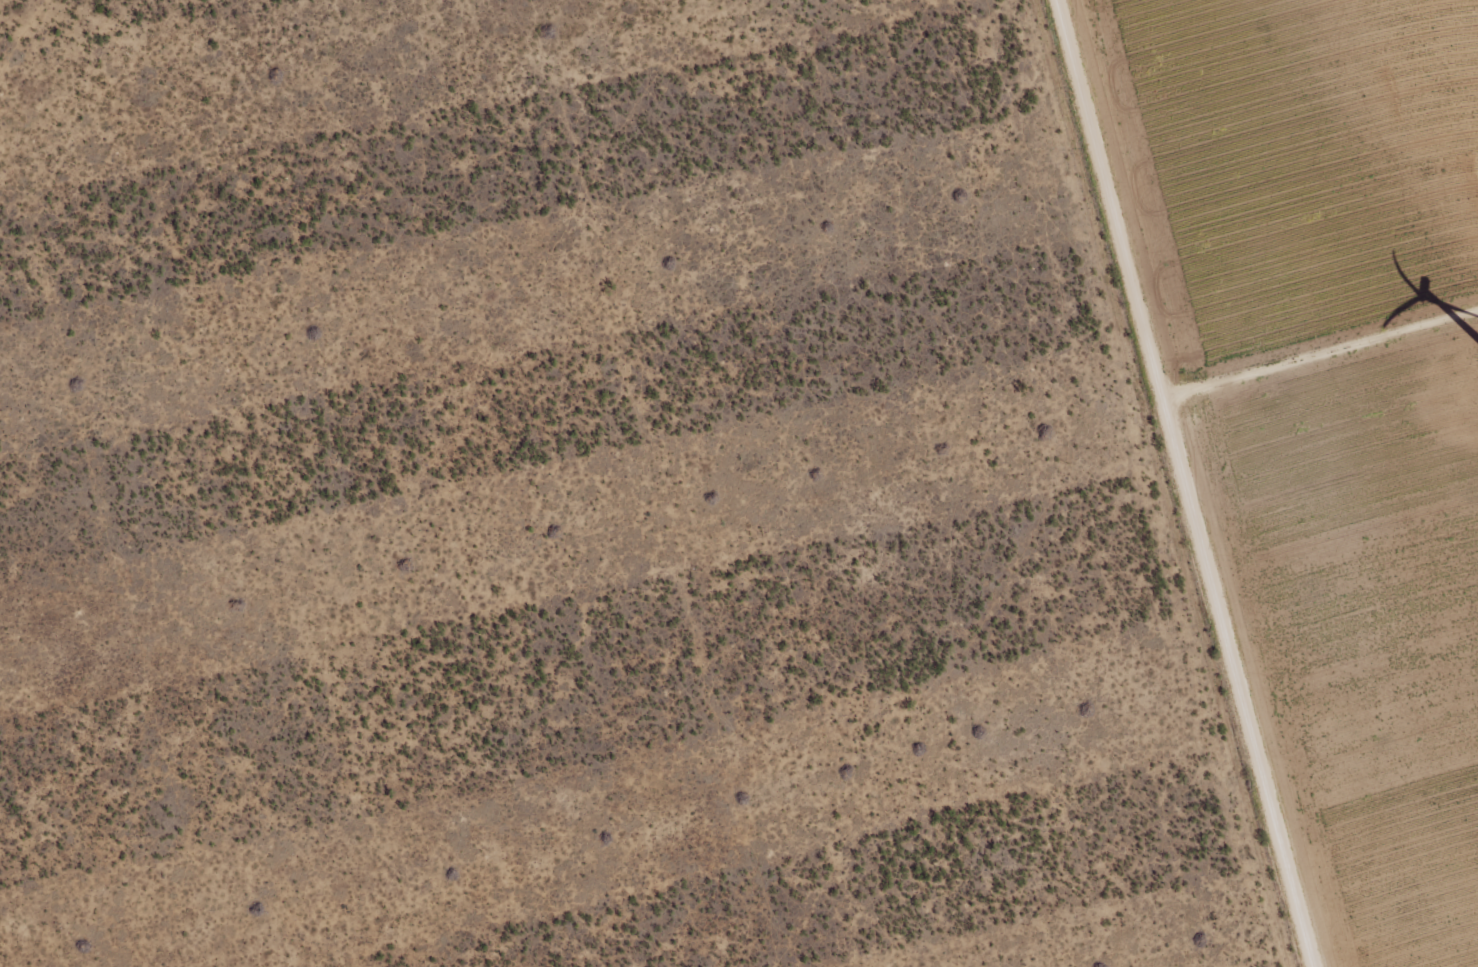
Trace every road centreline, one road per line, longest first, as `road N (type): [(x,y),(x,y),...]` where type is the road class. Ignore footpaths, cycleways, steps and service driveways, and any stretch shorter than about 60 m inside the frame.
road 1 (residential): [(1053,0),(1303,966)]

